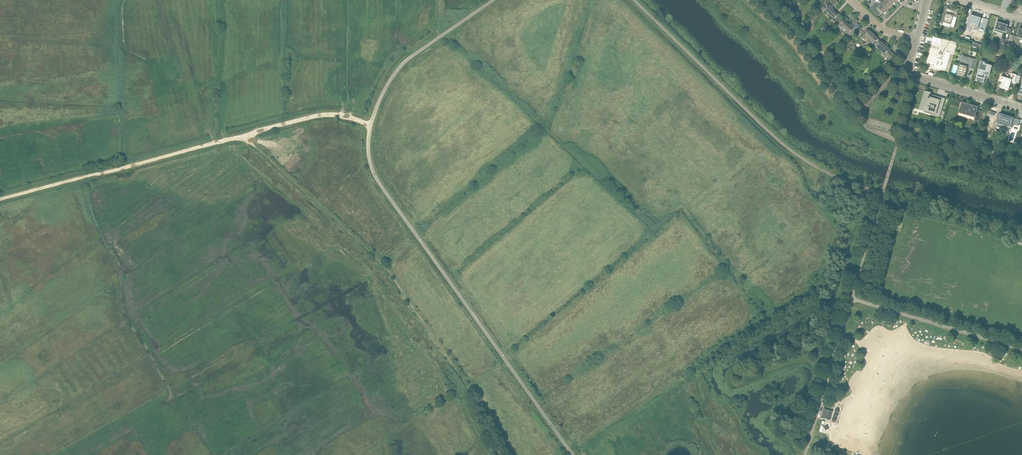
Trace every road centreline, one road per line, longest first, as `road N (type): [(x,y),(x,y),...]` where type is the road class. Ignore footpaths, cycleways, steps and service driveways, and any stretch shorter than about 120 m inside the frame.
road 1 (residential): [(1021,108),(918,77),(910,69),(917,38)]

